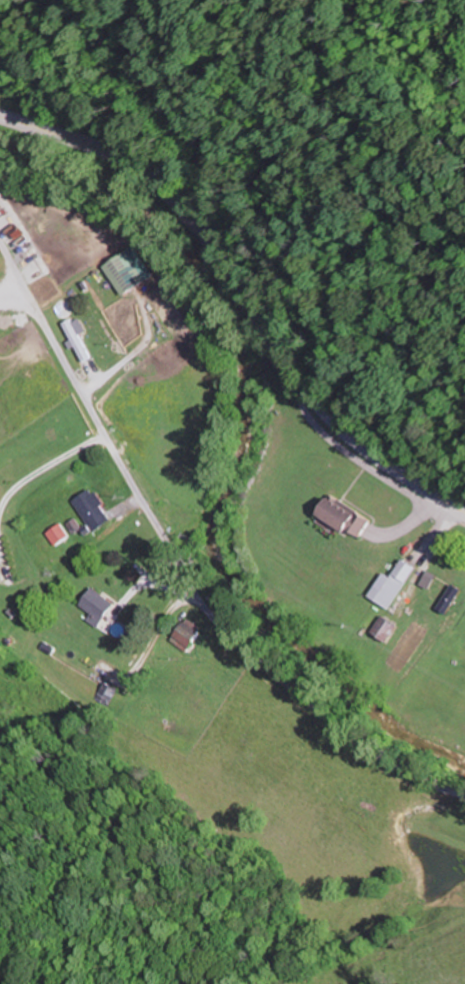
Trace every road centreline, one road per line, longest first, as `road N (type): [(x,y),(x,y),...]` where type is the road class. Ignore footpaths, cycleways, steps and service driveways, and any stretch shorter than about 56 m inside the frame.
road 1 (residential): [(464,799),(369,752),(215,620),(0,244)]
road 2 (secondary): [(464,514),(333,421),(161,190),(97,149),(0,117)]

